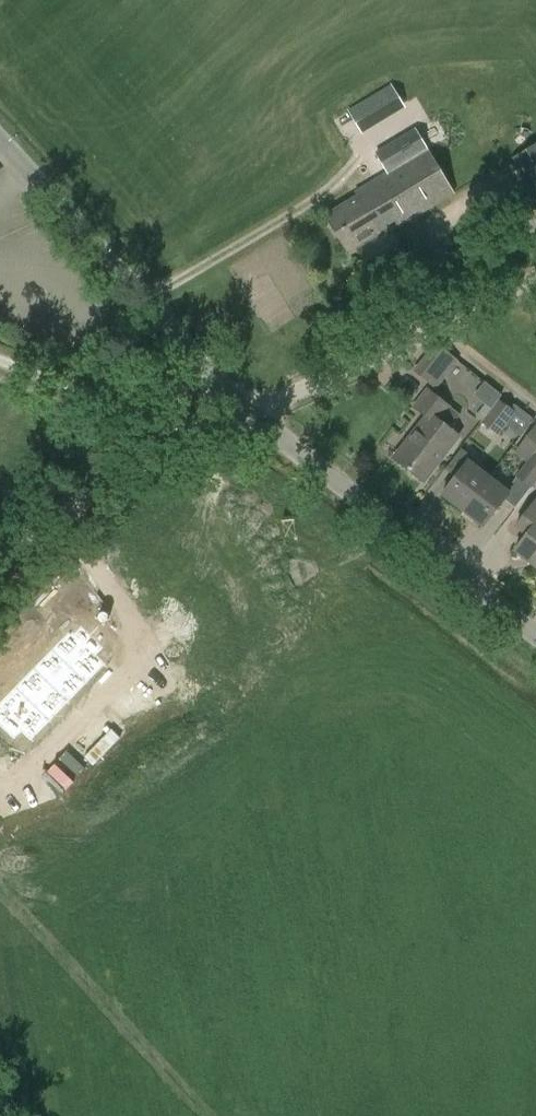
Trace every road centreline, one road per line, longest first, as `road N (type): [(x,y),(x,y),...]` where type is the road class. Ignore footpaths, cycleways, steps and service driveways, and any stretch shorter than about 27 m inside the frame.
road 1 (tertiary): [(535,636),(254,415)]
road 2 (tertiary): [(216,374),(0,137)]
road 3 (residential): [(254,415),(535,279)]
road 4 (unclassified): [(0,561),(50,521),(199,435)]
road 5 (track): [(199,435),(0,362)]

